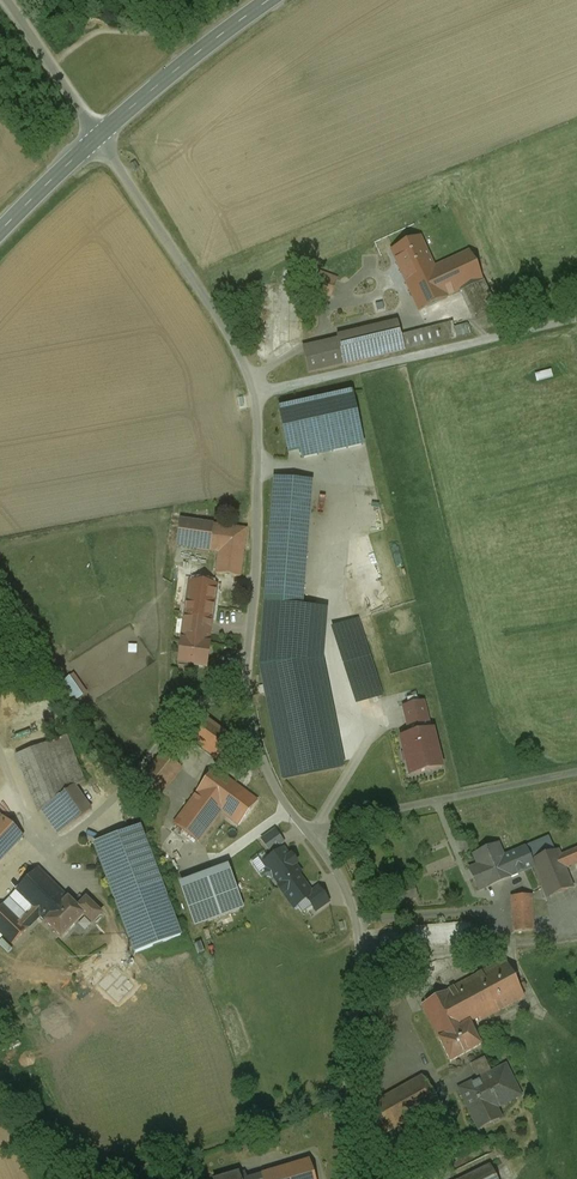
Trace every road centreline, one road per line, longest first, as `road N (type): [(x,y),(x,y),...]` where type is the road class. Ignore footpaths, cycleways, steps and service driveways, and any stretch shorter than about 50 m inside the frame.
road 1 (unclassified): [(312,837),(269,775),(248,710),(259,438),(252,375),(101,134)]
road 2 (unclassified): [(355,1178),(348,1045),(360,936),(342,879),(312,837)]
road 3 (unclassified): [(576,773),(396,810),(312,837)]
road 4 (track): [(126,1178),(347,1088)]
road 5 (secondary): [(270,0),(101,134)]
road 6 (unclassified): [(101,134),(5,0)]
road 7 (secondary): [(101,134),(0,232)]

